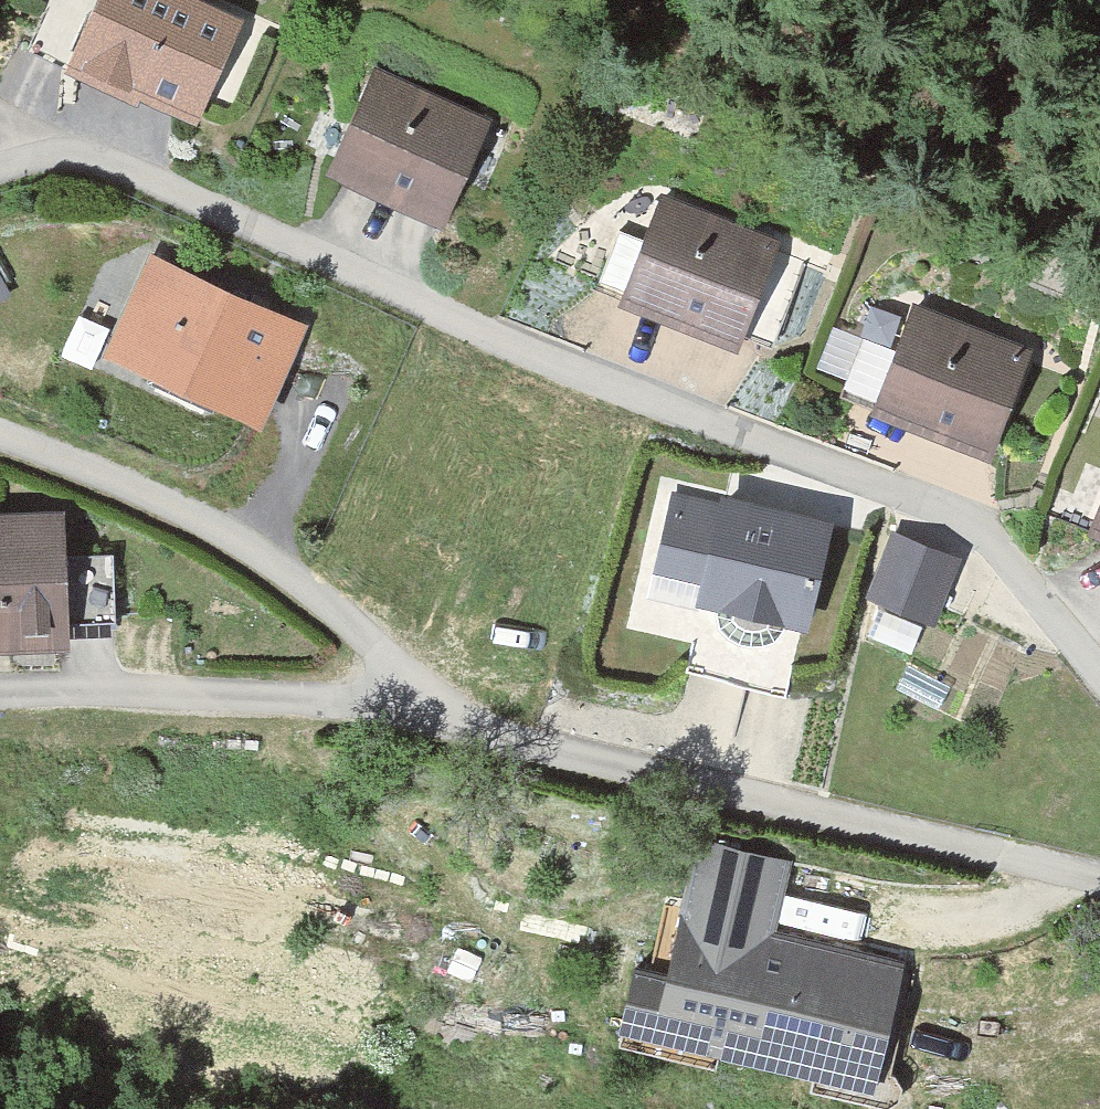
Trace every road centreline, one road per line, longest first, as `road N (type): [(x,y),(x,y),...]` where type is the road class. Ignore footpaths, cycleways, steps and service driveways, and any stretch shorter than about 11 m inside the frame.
road 1 (residential): [(0,170),(68,150),(101,158),(634,396),(955,519),(981,534),(1099,676)]
road 2 (residential): [(1099,880),(532,747),(459,716)]
road 3 (residential): [(459,716),(384,664),(301,586),(205,525),(0,436)]
road 4 (residential): [(459,716),(394,699),(0,699)]

